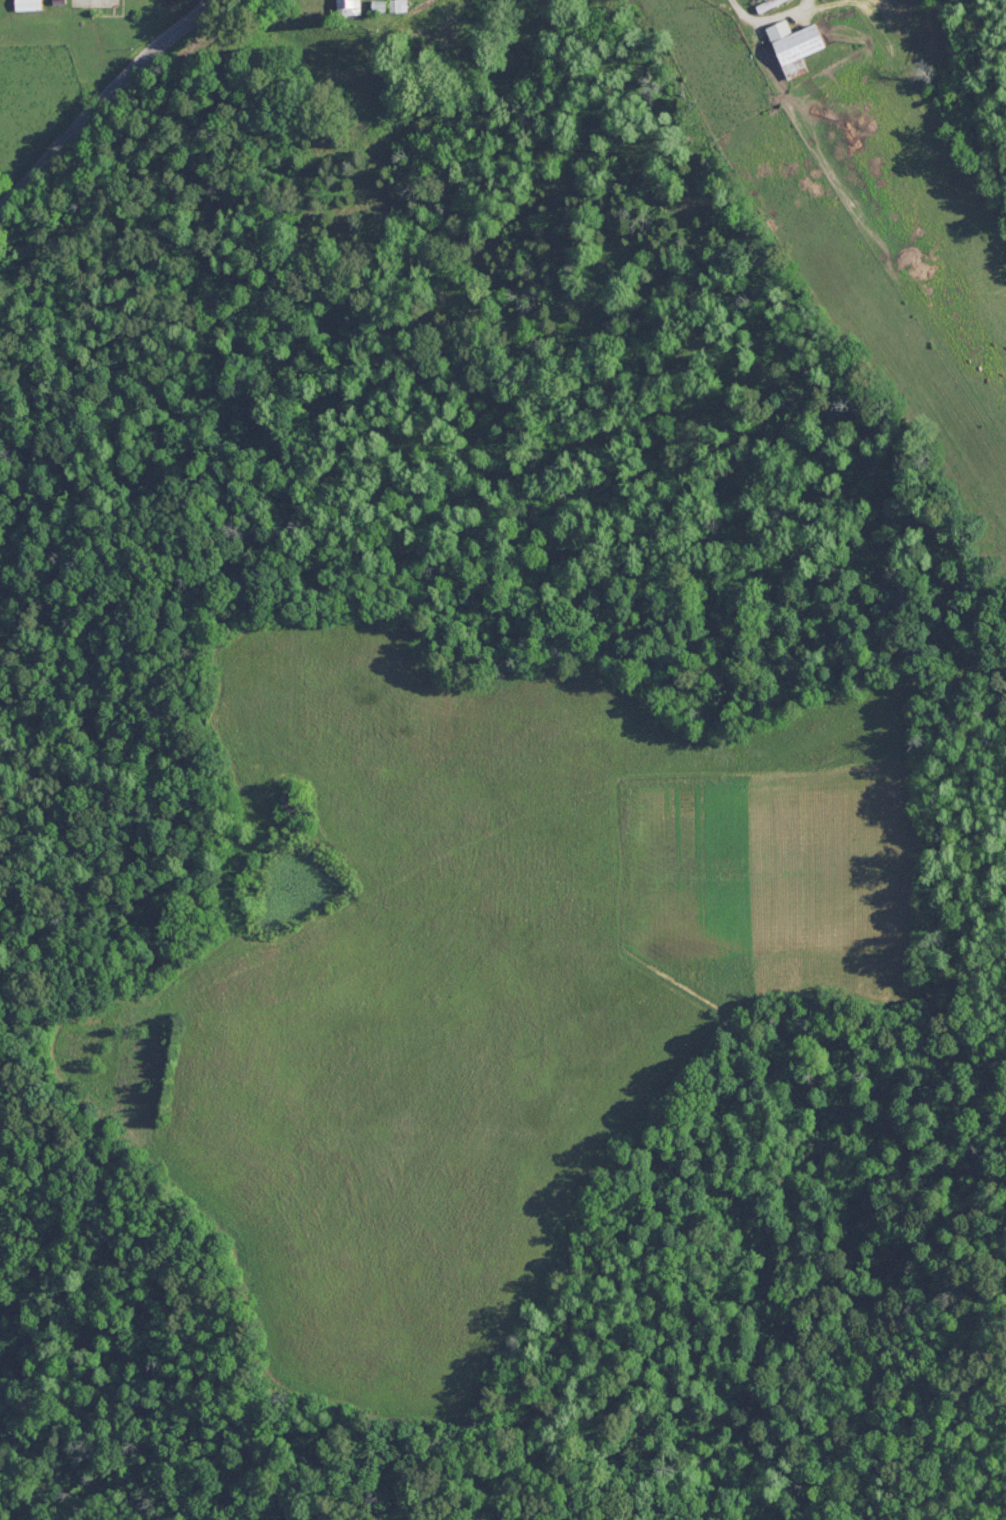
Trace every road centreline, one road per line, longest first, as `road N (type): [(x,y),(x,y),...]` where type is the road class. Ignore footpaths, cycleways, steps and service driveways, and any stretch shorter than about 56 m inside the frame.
road 1 (residential): [(0,215),(129,68),(216,0)]

